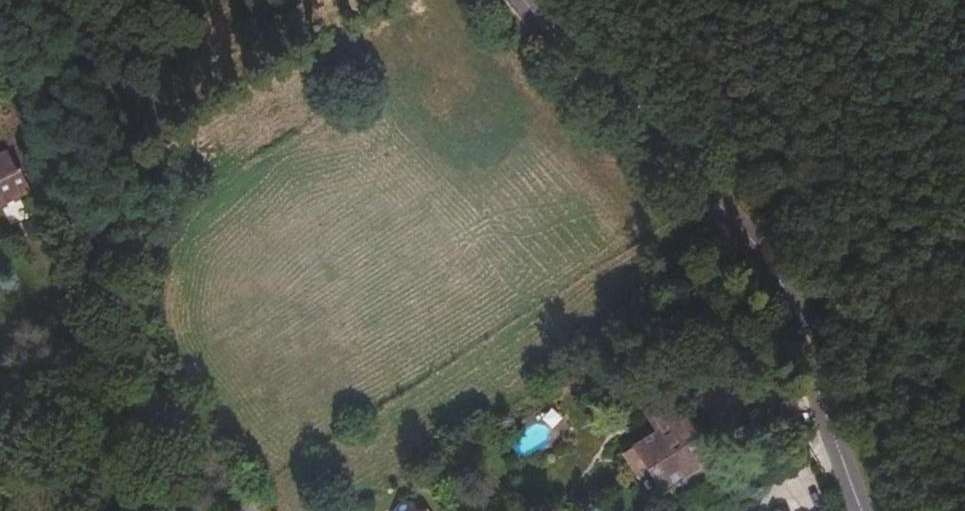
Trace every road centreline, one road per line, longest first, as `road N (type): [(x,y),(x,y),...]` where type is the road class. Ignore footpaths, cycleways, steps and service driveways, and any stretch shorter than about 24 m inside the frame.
road 1 (tertiary): [(532,0),(698,188),(782,330),(861,510)]
road 2 (residential): [(0,47),(18,69),(122,307),(257,510)]

